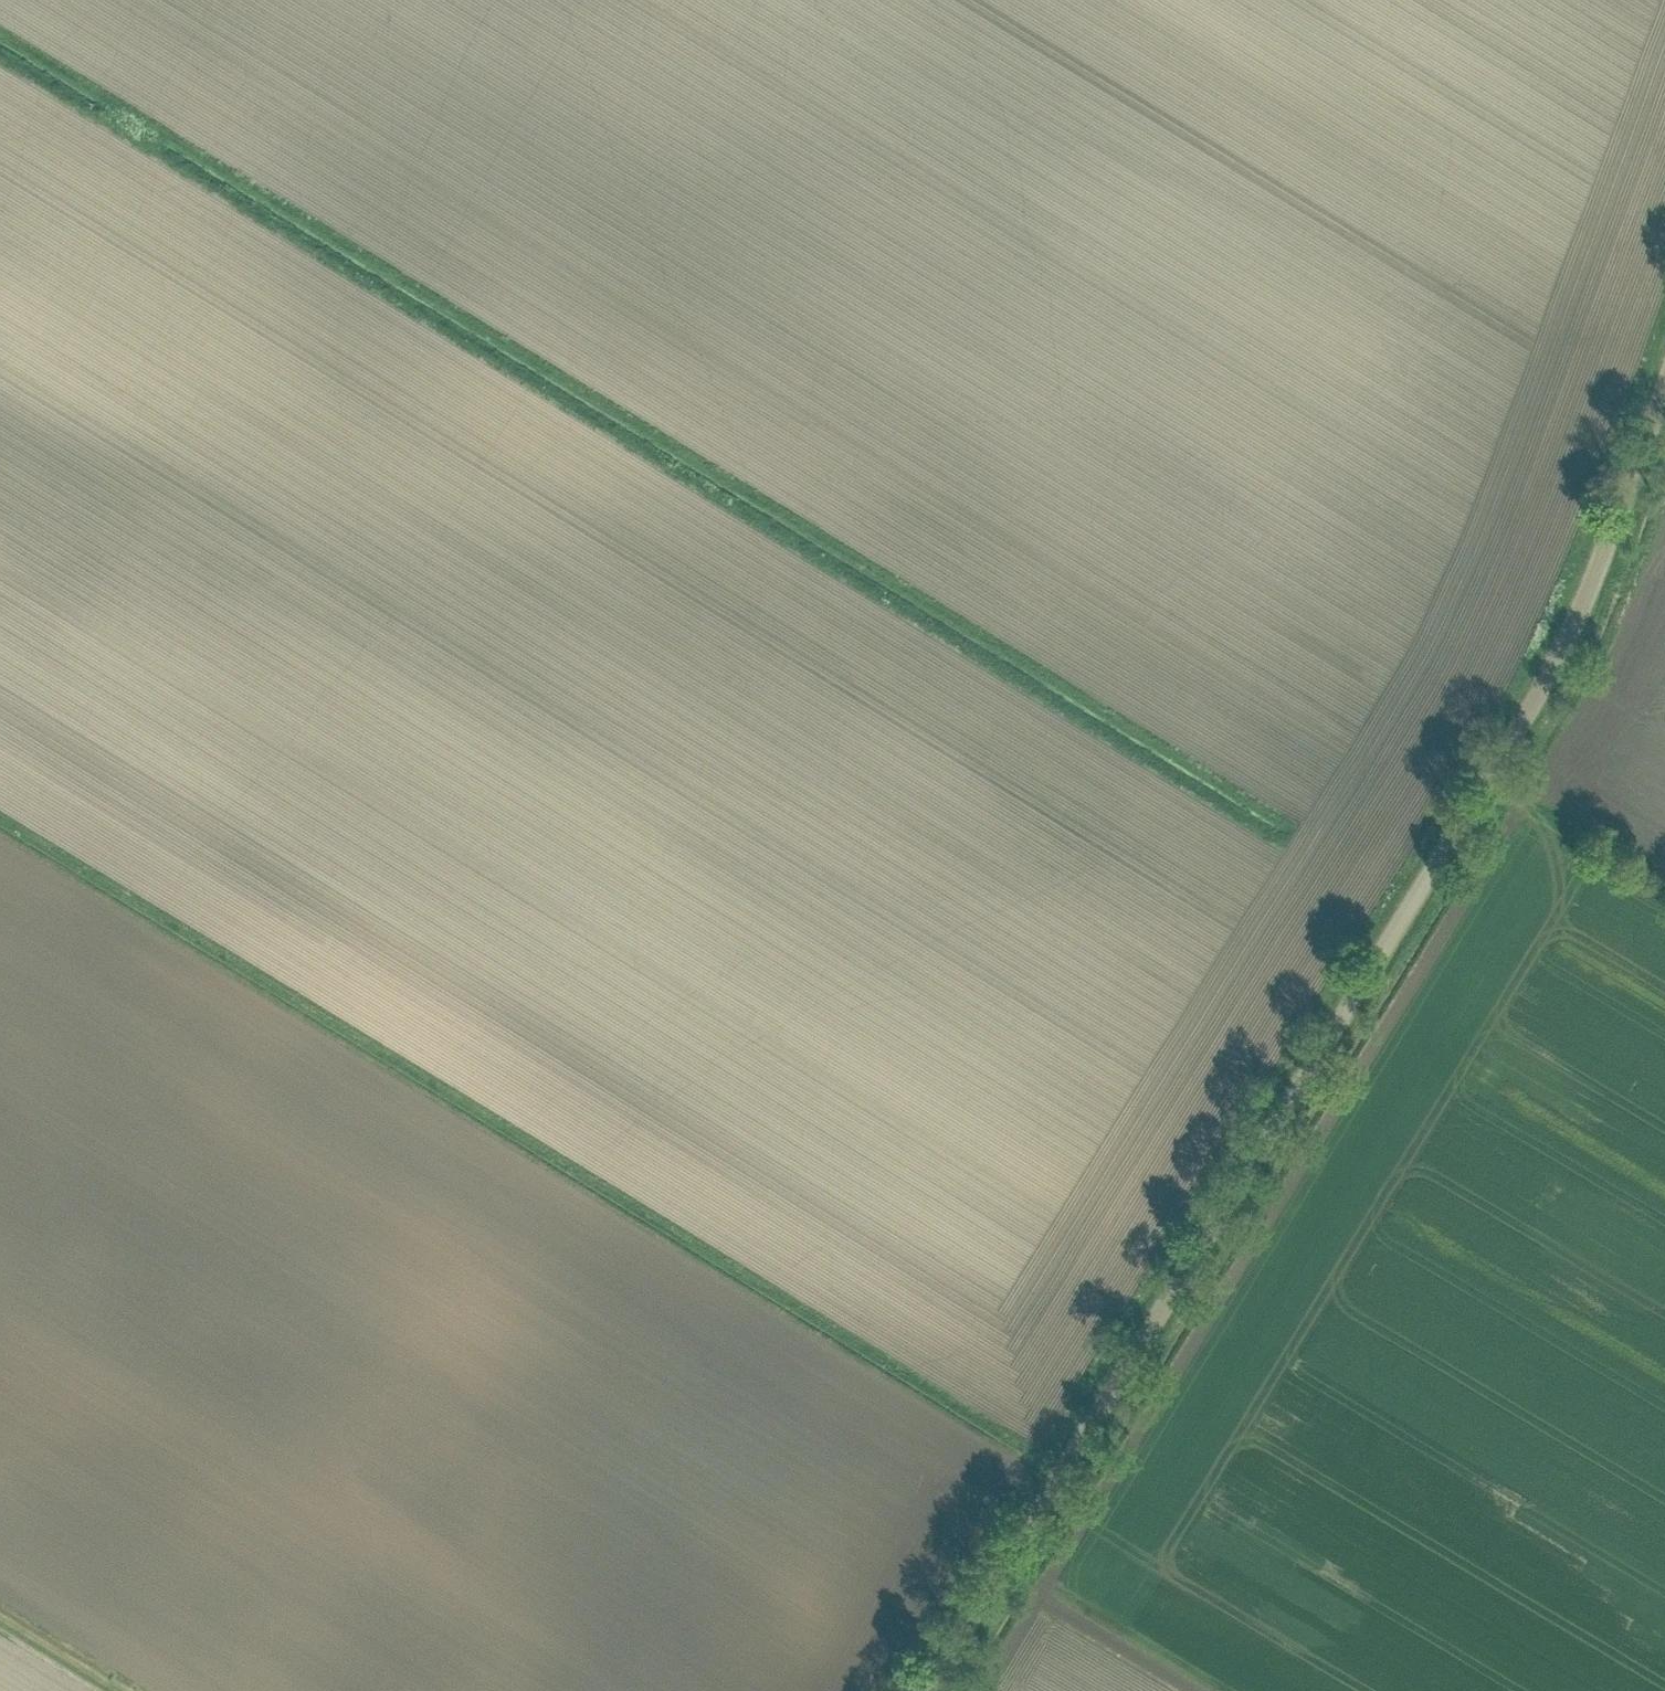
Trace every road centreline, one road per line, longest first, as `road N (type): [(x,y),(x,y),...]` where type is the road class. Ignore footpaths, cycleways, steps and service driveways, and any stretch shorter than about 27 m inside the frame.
road 1 (tertiary): [(925,1690),(1546,680),(1664,381)]
road 2 (track): [(0,1624),(109,1690)]

